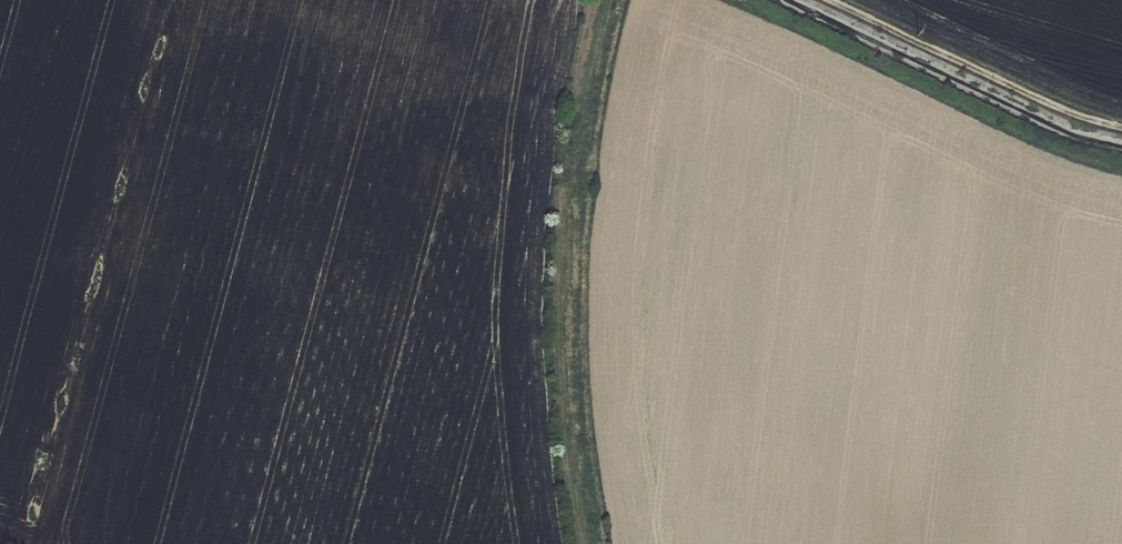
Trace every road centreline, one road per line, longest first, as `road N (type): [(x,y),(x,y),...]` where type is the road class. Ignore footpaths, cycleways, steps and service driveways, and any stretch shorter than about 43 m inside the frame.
road 1 (track): [(581,543),(567,305),(606,0)]
road 2 (track): [(830,0),(1084,120),(1121,128)]

